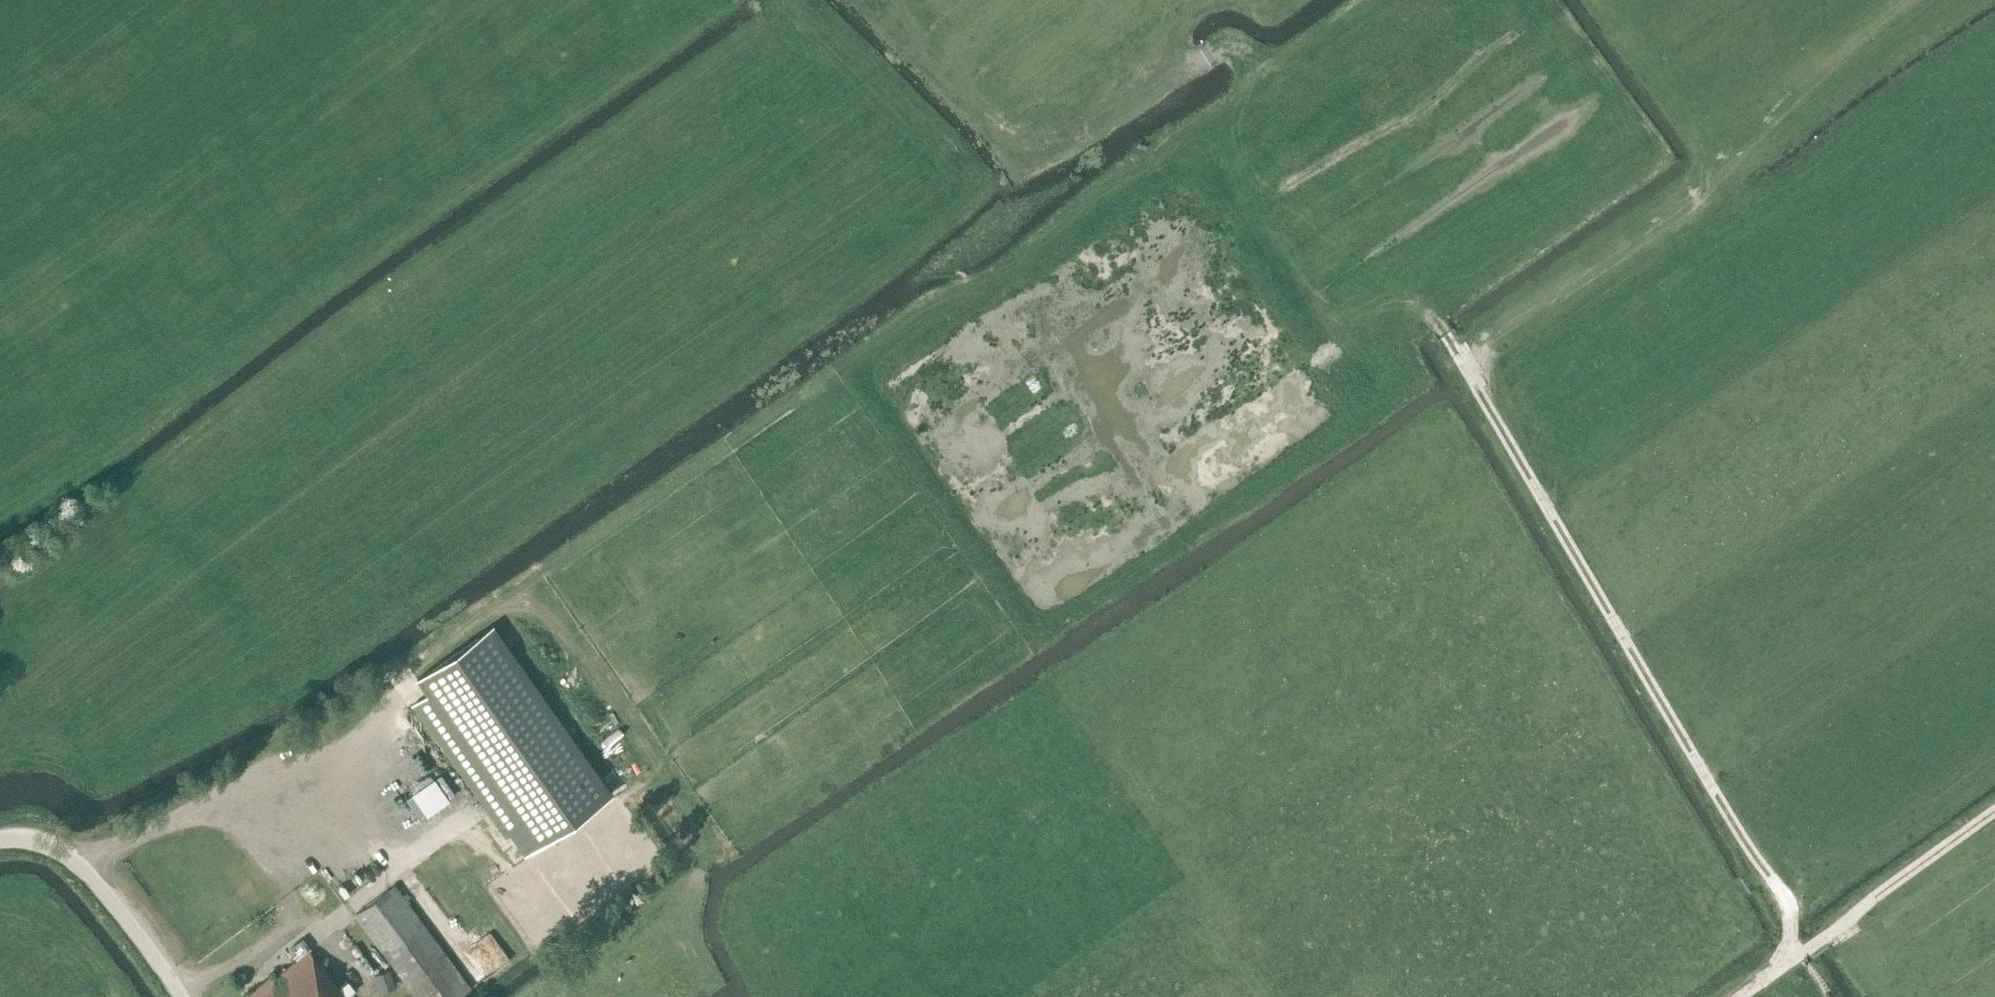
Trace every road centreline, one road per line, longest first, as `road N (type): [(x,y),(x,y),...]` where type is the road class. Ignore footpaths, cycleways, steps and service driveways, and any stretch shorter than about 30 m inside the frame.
road 1 (unclassified): [(184,996),(64,849),(37,838),(0,838)]

